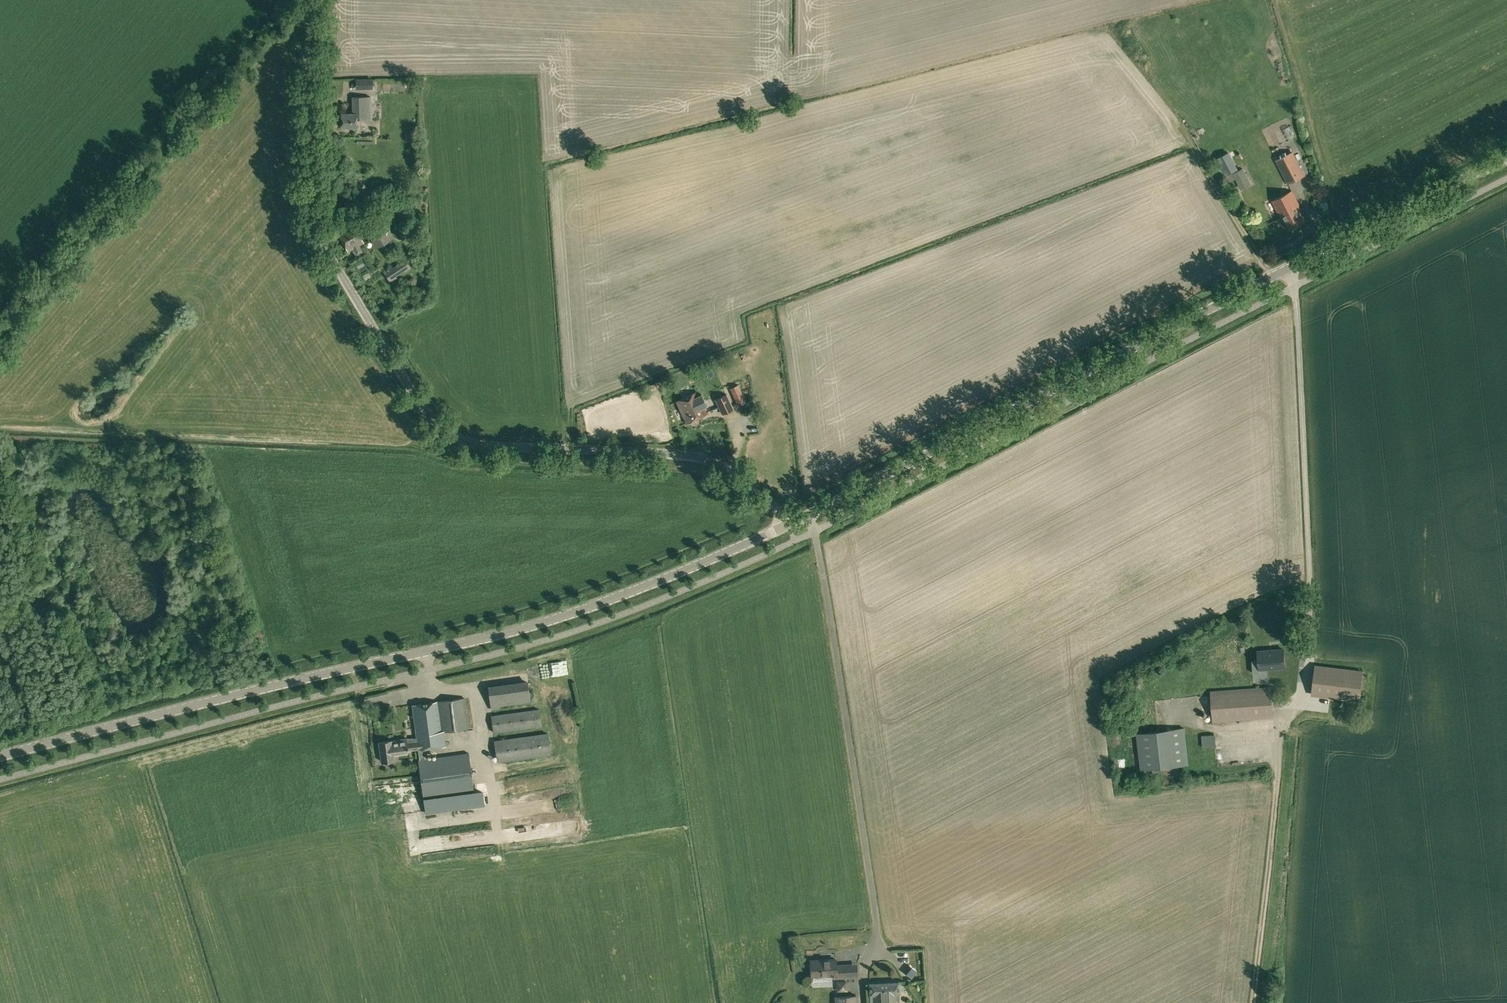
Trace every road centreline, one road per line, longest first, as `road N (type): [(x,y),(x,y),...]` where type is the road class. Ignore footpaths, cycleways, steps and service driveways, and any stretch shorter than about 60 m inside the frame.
road 1 (unclassified): [(790,525),(755,490),(704,459),(491,446),(465,441),(431,416),(332,259),(319,220),(312,0)]
road 2 (secondary): [(0,759),(549,623),(790,525)]
road 3 (secondary): [(790,525),(1506,159)]
road 4 (track): [(0,338),(284,0)]
road 5 (track): [(810,515),(880,948)]
road 6 (track): [(1288,270),(1298,302),(1312,590),(1307,694)]
road 7 (track): [(1254,1002),(1288,714),(1307,694)]

